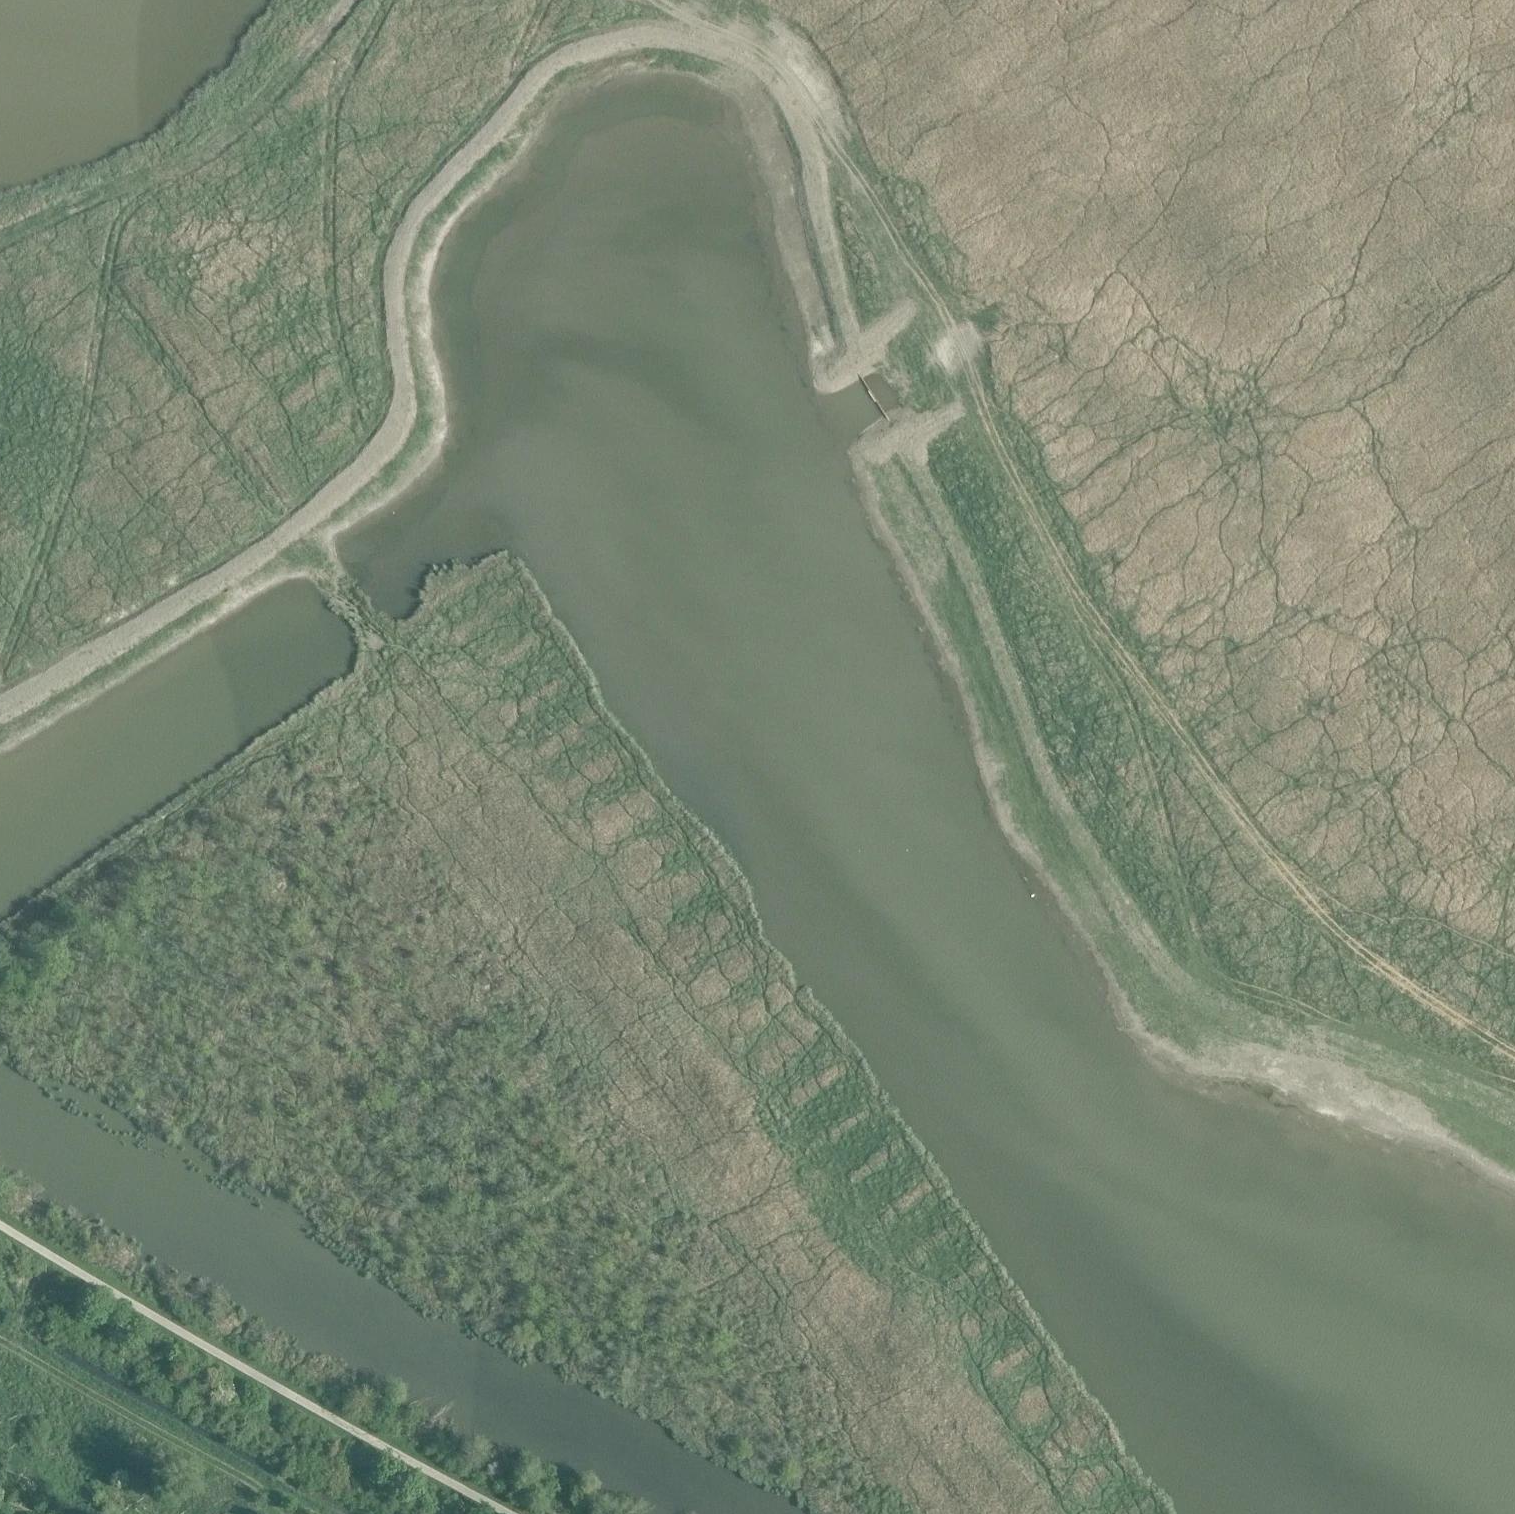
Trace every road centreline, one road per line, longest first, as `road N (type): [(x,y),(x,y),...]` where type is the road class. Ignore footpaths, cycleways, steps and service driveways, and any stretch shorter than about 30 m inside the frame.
road 1 (track): [(673,0),(720,42),(850,209),(958,299)]

